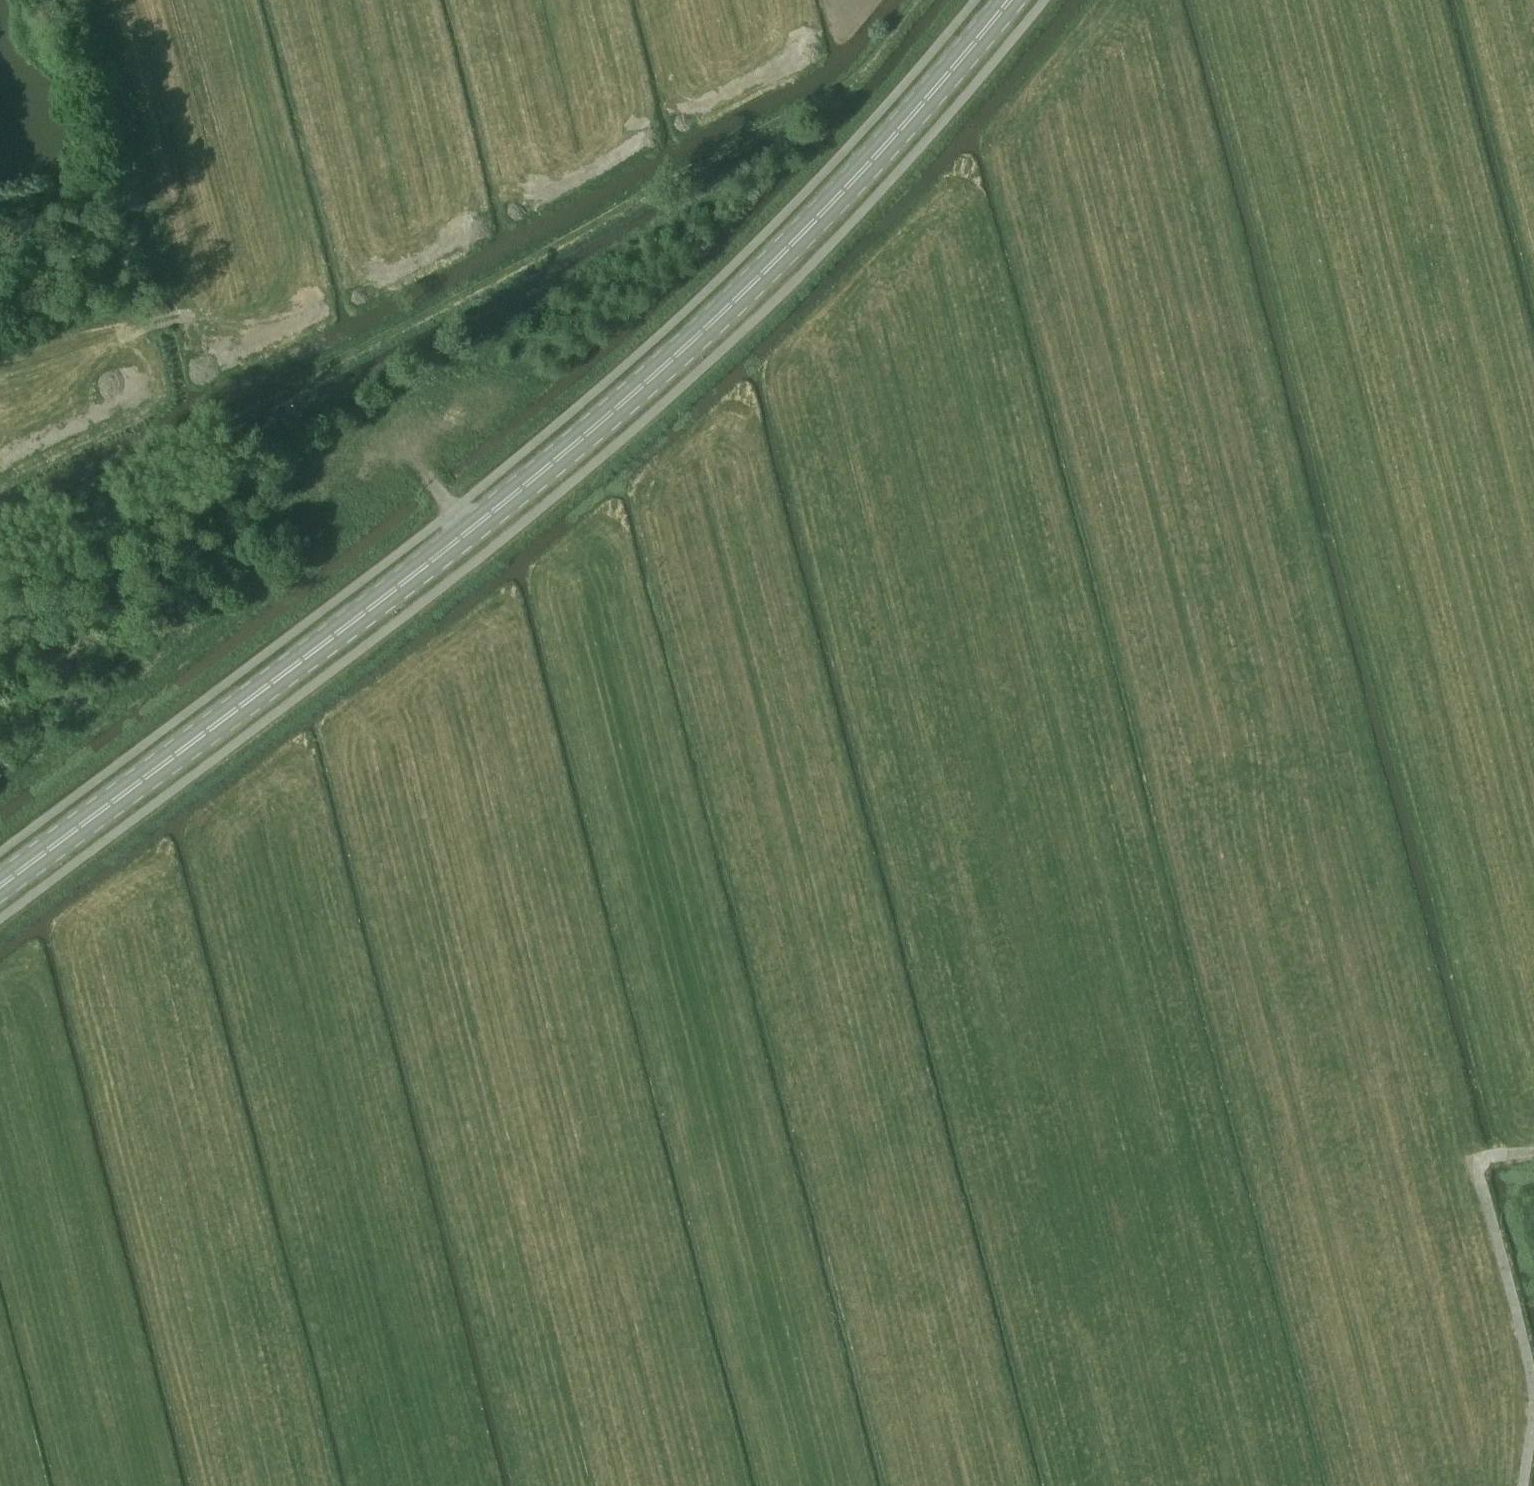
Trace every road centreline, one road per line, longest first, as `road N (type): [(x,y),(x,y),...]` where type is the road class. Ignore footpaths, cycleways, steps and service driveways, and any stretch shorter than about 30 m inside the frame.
road 1 (primary): [(0,886),(560,461),(749,288),(909,122),(1009,0)]
road 2 (track): [(1533,1378),(1474,1160),(1533,1149)]

